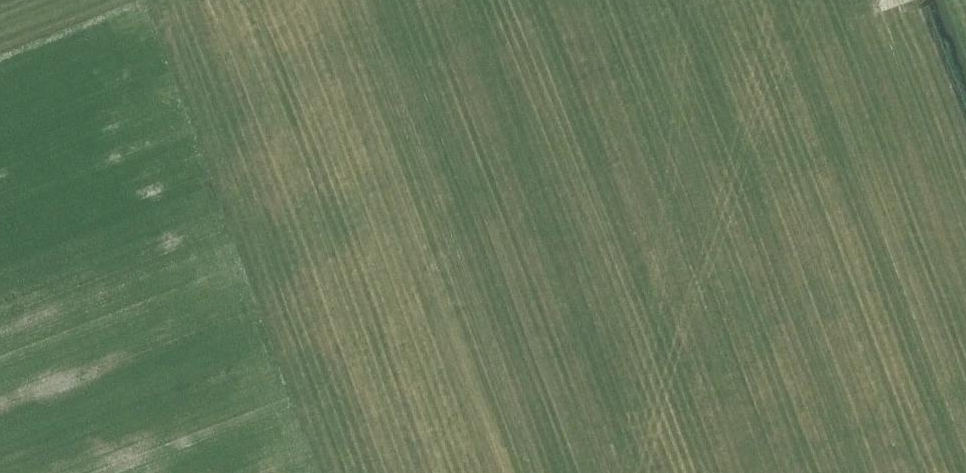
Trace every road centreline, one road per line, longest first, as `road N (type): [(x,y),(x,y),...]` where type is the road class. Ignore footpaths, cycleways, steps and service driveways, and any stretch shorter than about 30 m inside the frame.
road 1 (track): [(532,472),(398,125)]

